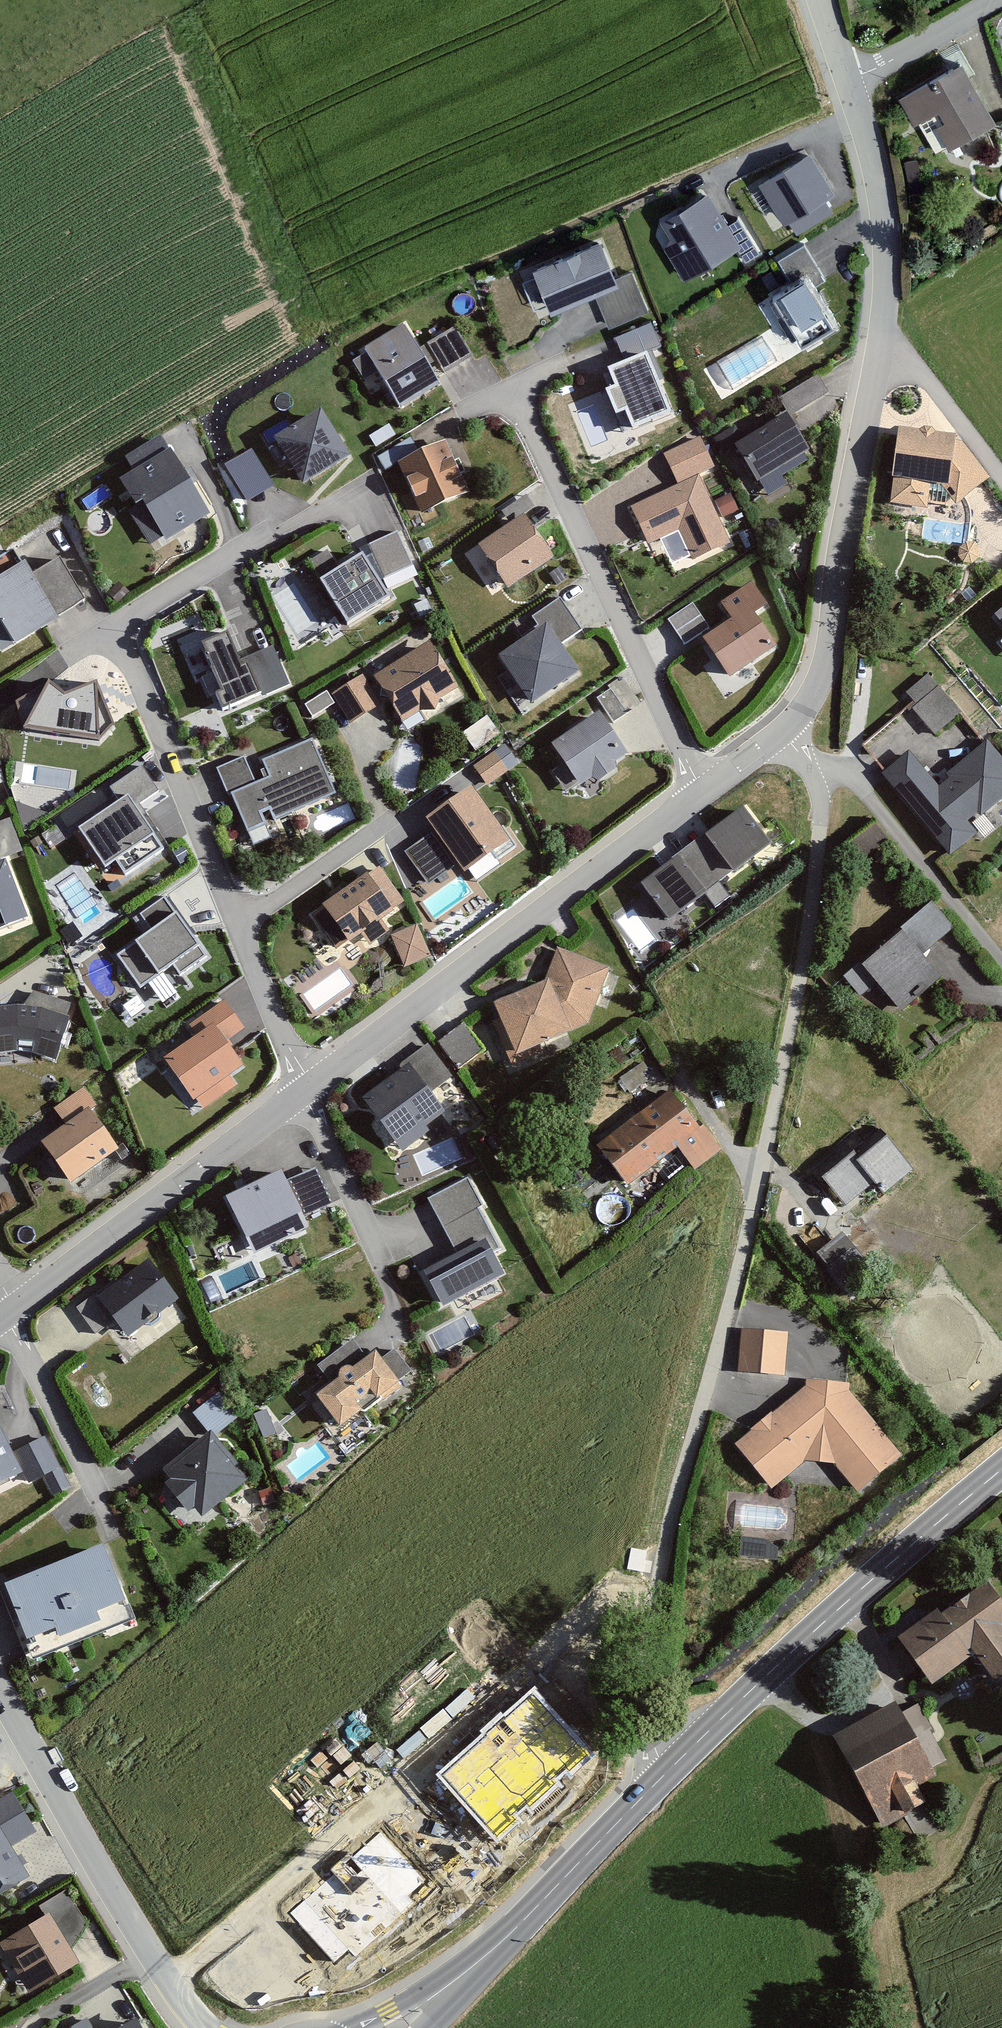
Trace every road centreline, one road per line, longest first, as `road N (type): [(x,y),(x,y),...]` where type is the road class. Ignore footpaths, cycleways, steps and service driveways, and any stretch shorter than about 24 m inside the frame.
road 1 (residential): [(784,733),(818,793),(801,992),(656,1590),(641,1702),(661,1777)]
road 2 (residential): [(850,82),(884,226),(885,301),(823,668),(784,733)]
road 3 (residential): [(353,500),(239,550),(138,612),(132,625),(133,667),(240,922)]
road 4 (residential): [(702,790),(306,1086)]
road 5 (secondary): [(661,1777),(1001,1471)]
road 6 (residential): [(513,388),(702,790)]
road 7 (residential): [(207,2027),(176,1994),(0,1678)]
road 8 (residential): [(306,1086),(9,1313)]
road 9 (secondary): [(404,2027),(661,1777)]
road 10 (residential): [(388,825),(240,922)]
road 11 (residential): [(240,922),(306,1086)]
road 12 (residential): [(850,82),(993,0)]

